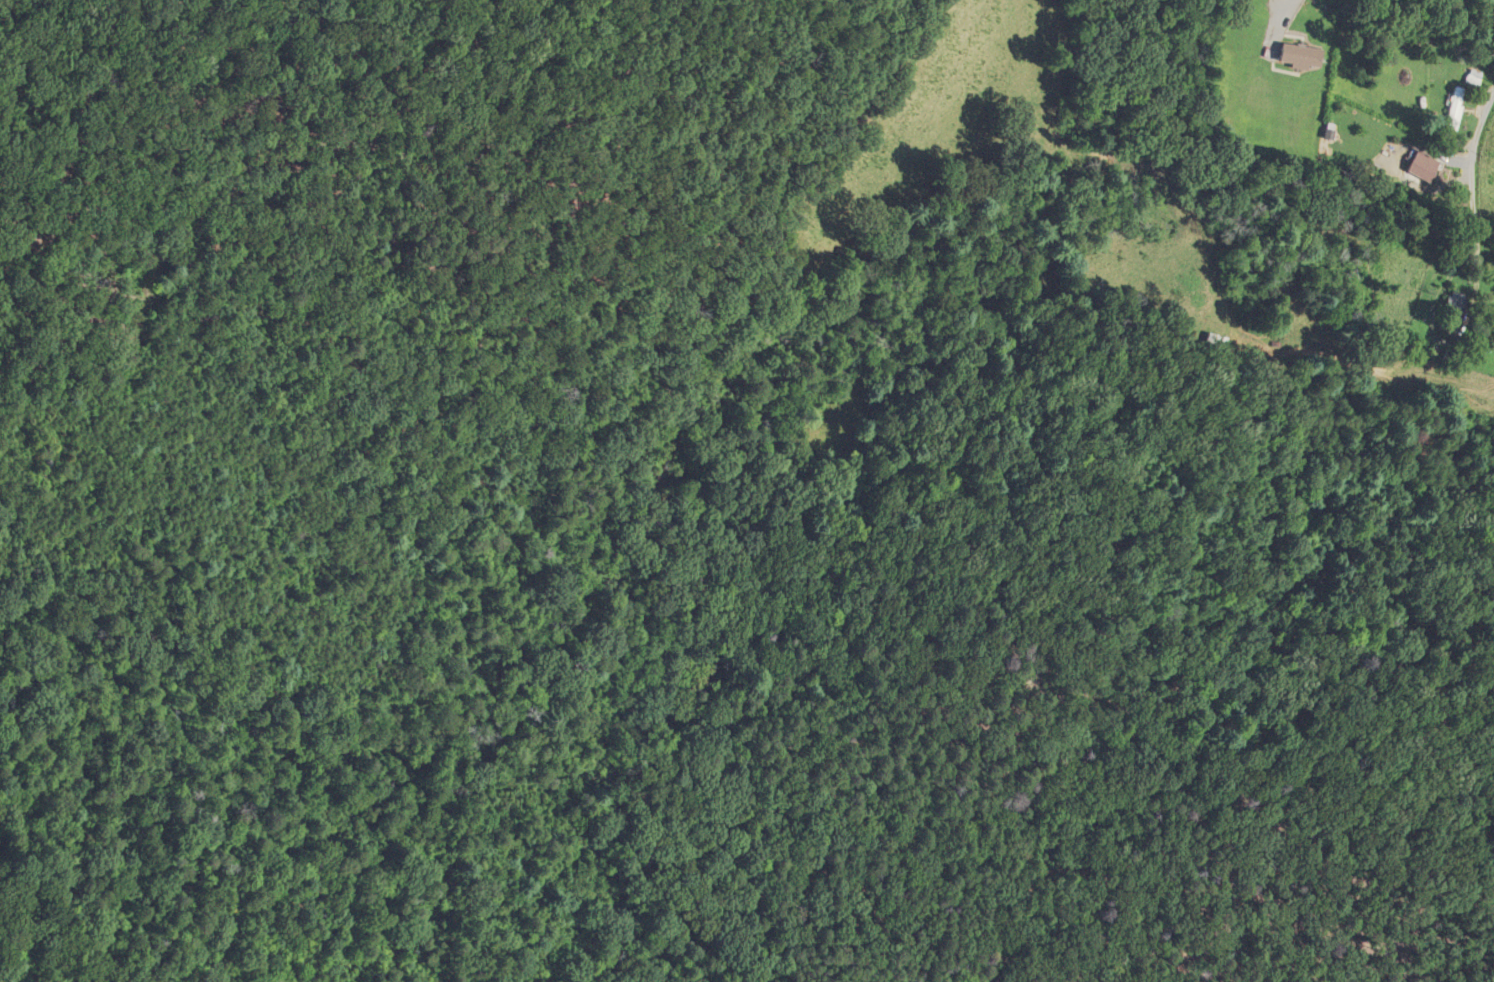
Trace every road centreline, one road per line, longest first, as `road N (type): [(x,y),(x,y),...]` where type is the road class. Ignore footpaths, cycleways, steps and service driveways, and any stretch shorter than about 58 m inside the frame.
road 1 (residential): [(1493,99),(1473,167),(1478,288),(1461,334)]

